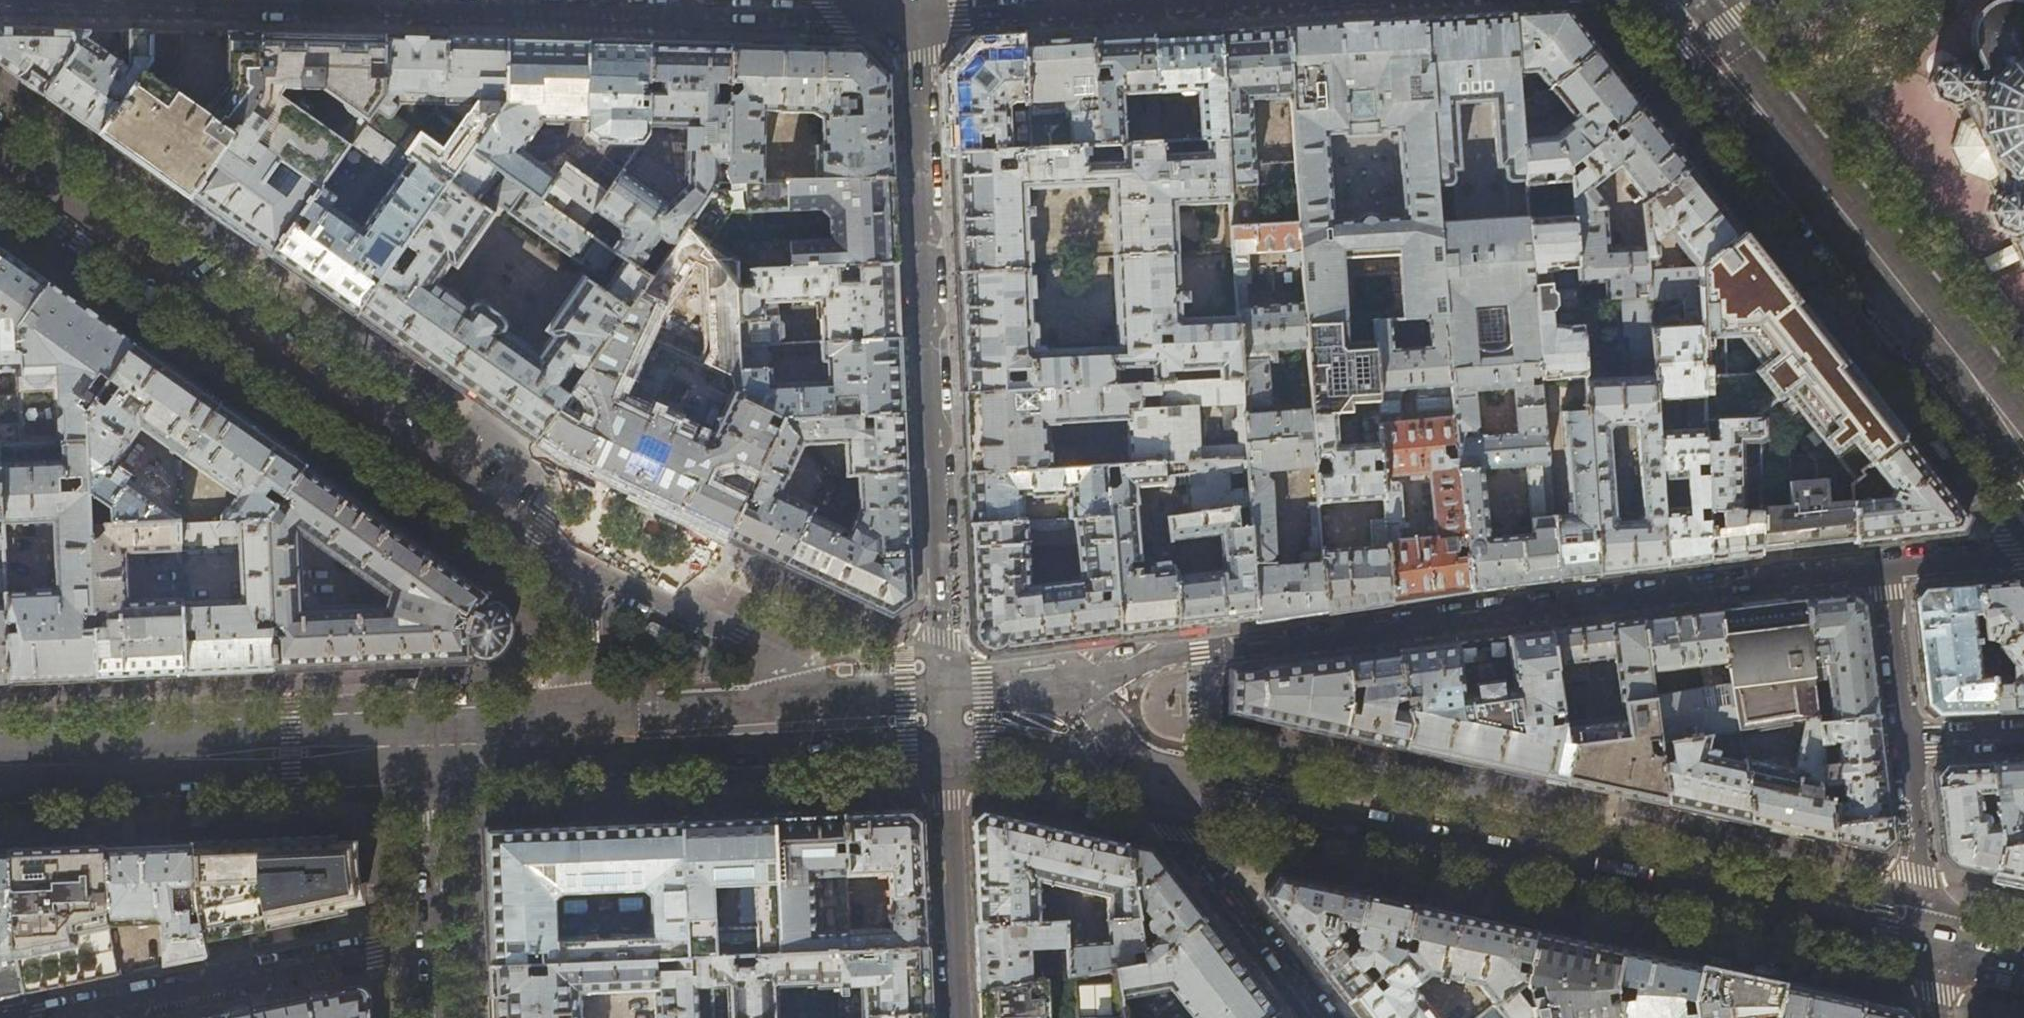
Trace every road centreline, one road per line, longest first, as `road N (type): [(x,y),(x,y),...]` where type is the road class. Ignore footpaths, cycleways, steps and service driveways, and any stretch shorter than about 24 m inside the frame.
road 1 (residential): [(916,20),(0,5)]
road 2 (residential): [(1888,568),(1137,661),(1078,687)]
road 3 (primary): [(1148,779),(1930,944)]
road 4 (tertiary): [(580,548),(537,532),(0,151)]
road 5 (residential): [(916,20),(945,716)]
road 6 (primary): [(2023,451),(1666,0)]
road 7 (primary): [(0,767),(420,745)]
road 8 (residential): [(60,1017),(431,945)]
road 9 (residential): [(1248,0),(916,20)]
road 10 (tertiary): [(851,718),(809,650),(580,548)]
road 11 (residential): [(945,716),(958,1017)]
road 12 (residential): [(1321,1017),(1177,834),(1148,779)]
road 13 (primary): [(583,737),(851,718)]
road 14 (primary): [(945,716),(1148,779)]
road 15 (residential): [(1930,944),(1907,741)]
road 16 (residential): [(431,945),(420,745)]
road 17 (residential): [(580,548),(583,737)]
road 18 (residential): [(1907,741),(1888,568)]
road 19 (primary): [(420,745),(583,737)]
road 20 (residential): [(2023,540),(1971,560),(1888,568)]
road 21 (residential): [(1078,687),(992,696),(945,716)]

